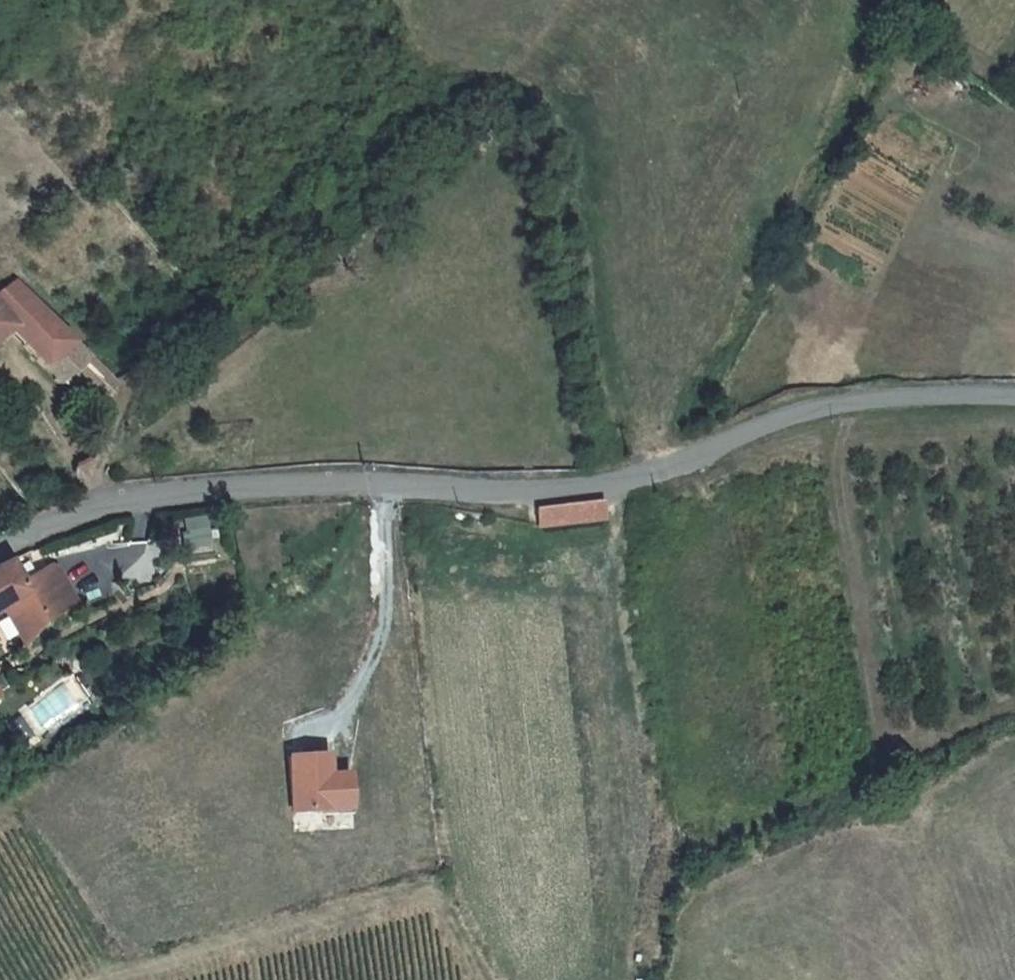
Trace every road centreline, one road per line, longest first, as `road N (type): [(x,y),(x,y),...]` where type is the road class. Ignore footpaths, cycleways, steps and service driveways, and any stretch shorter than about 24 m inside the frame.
road 1 (unclassified): [(0,550),(54,524),(143,498),(313,483),(532,493),(618,485),(771,421),(820,409),(1014,396)]

